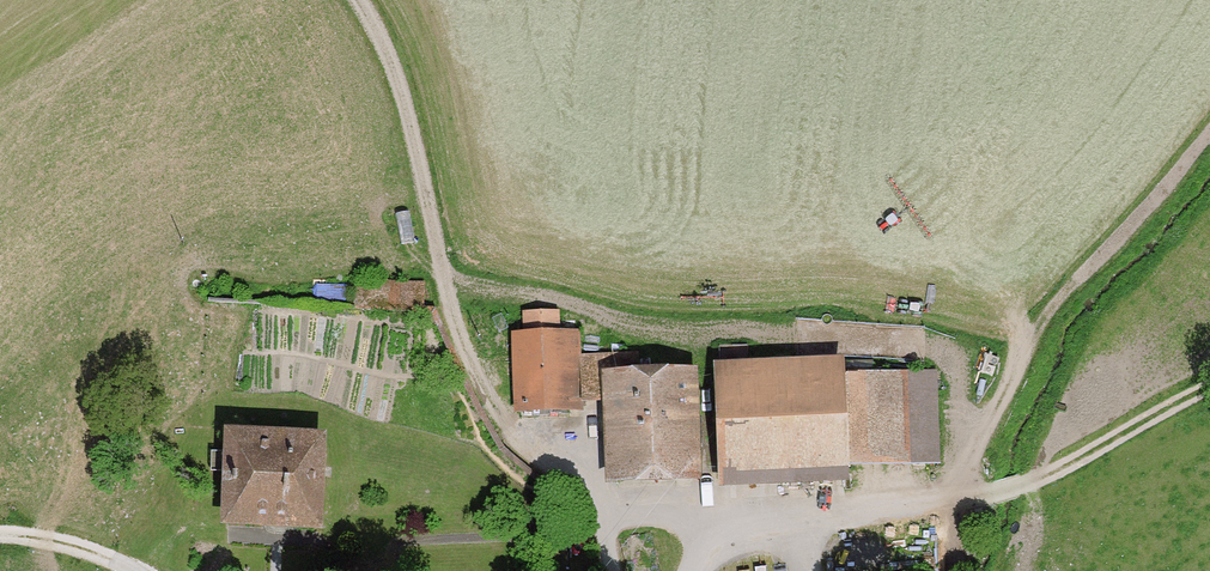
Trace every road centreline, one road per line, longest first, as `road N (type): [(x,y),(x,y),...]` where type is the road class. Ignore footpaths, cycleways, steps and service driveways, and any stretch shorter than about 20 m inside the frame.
road 1 (track): [(534,454),(500,419),(451,312),(409,118),(360,0)]
road 2 (track): [(946,498),(1024,348),(1209,129)]
road 3 (track): [(1209,383),(1069,466),(1022,484),(897,505)]
road 4 (track): [(121,570),(101,557),(0,544)]

